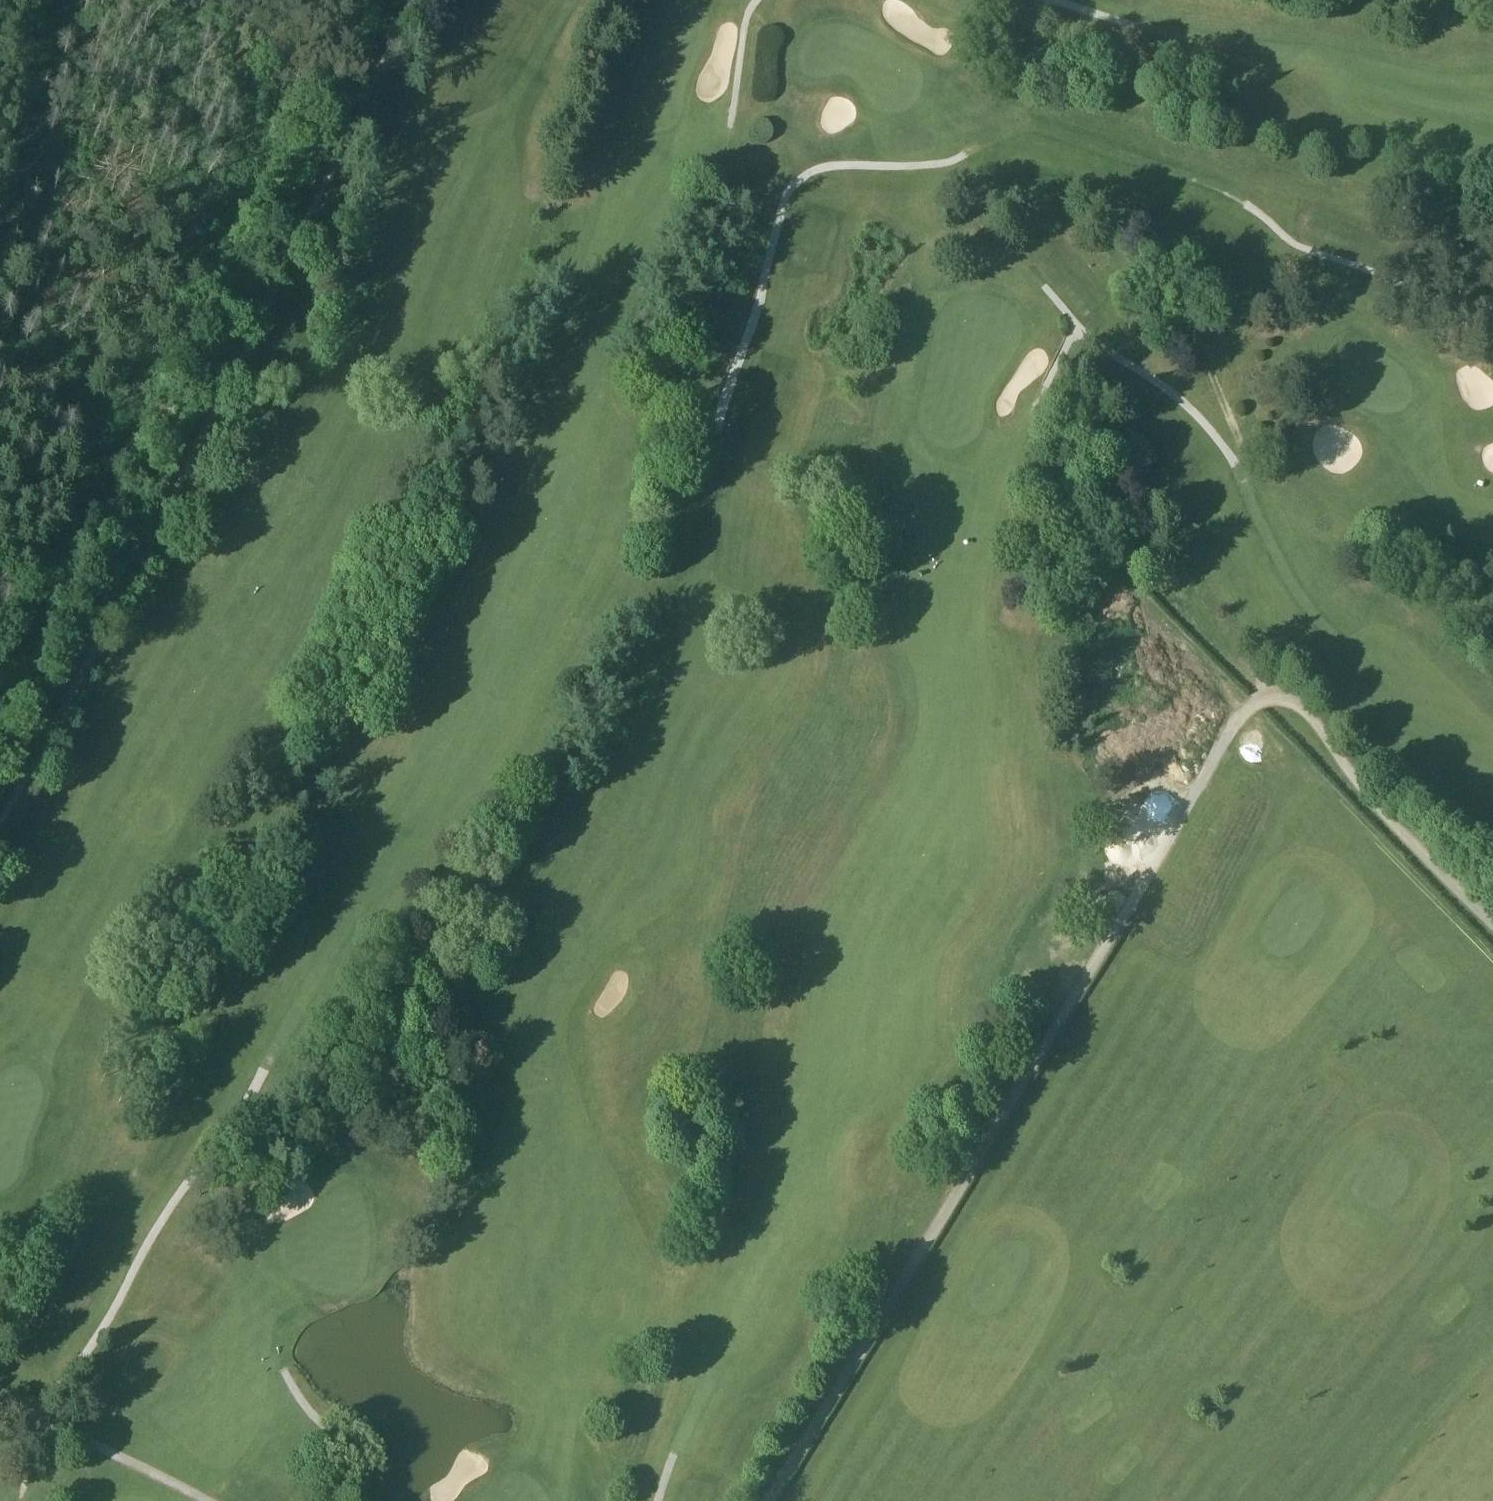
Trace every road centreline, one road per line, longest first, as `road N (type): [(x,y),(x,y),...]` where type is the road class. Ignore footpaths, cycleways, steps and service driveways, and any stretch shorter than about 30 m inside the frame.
road 1 (track): [(0,823),(416,0)]
road 2 (track): [(0,1399),(205,1500)]

